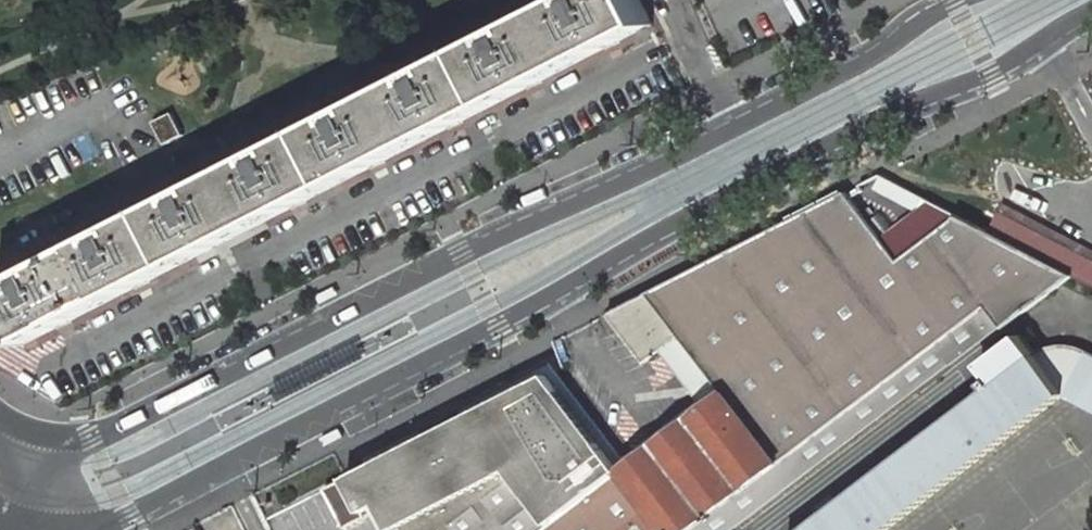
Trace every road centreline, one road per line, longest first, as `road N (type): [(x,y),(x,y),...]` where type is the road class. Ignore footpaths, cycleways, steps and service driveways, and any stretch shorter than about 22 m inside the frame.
road 1 (tertiary): [(109,529),(552,297),(658,231),(898,110),(992,74),(1039,43)]
road 2 (tertiary): [(950,0),(863,59),(641,172),(91,439),(20,462)]

